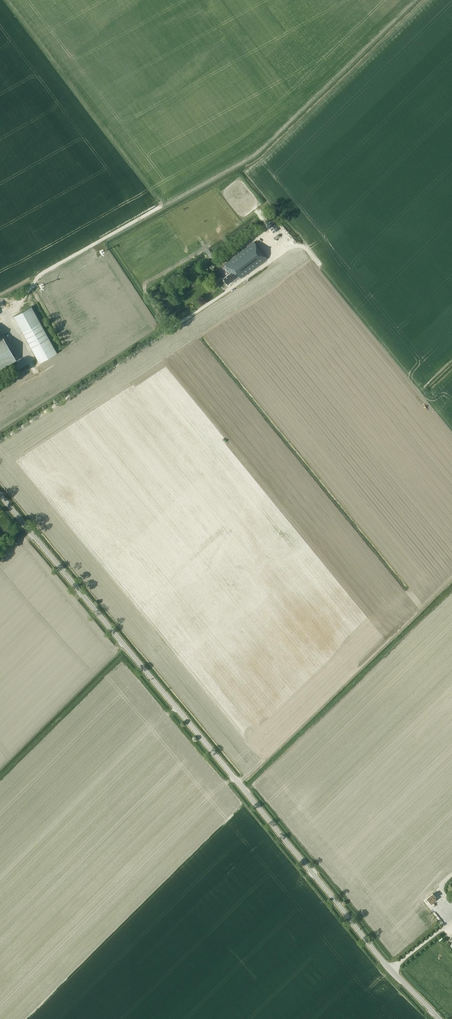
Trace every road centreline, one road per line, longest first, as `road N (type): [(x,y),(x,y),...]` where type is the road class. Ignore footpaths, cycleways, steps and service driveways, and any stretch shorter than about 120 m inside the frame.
road 1 (tertiary): [(439,1018),(0,495)]

